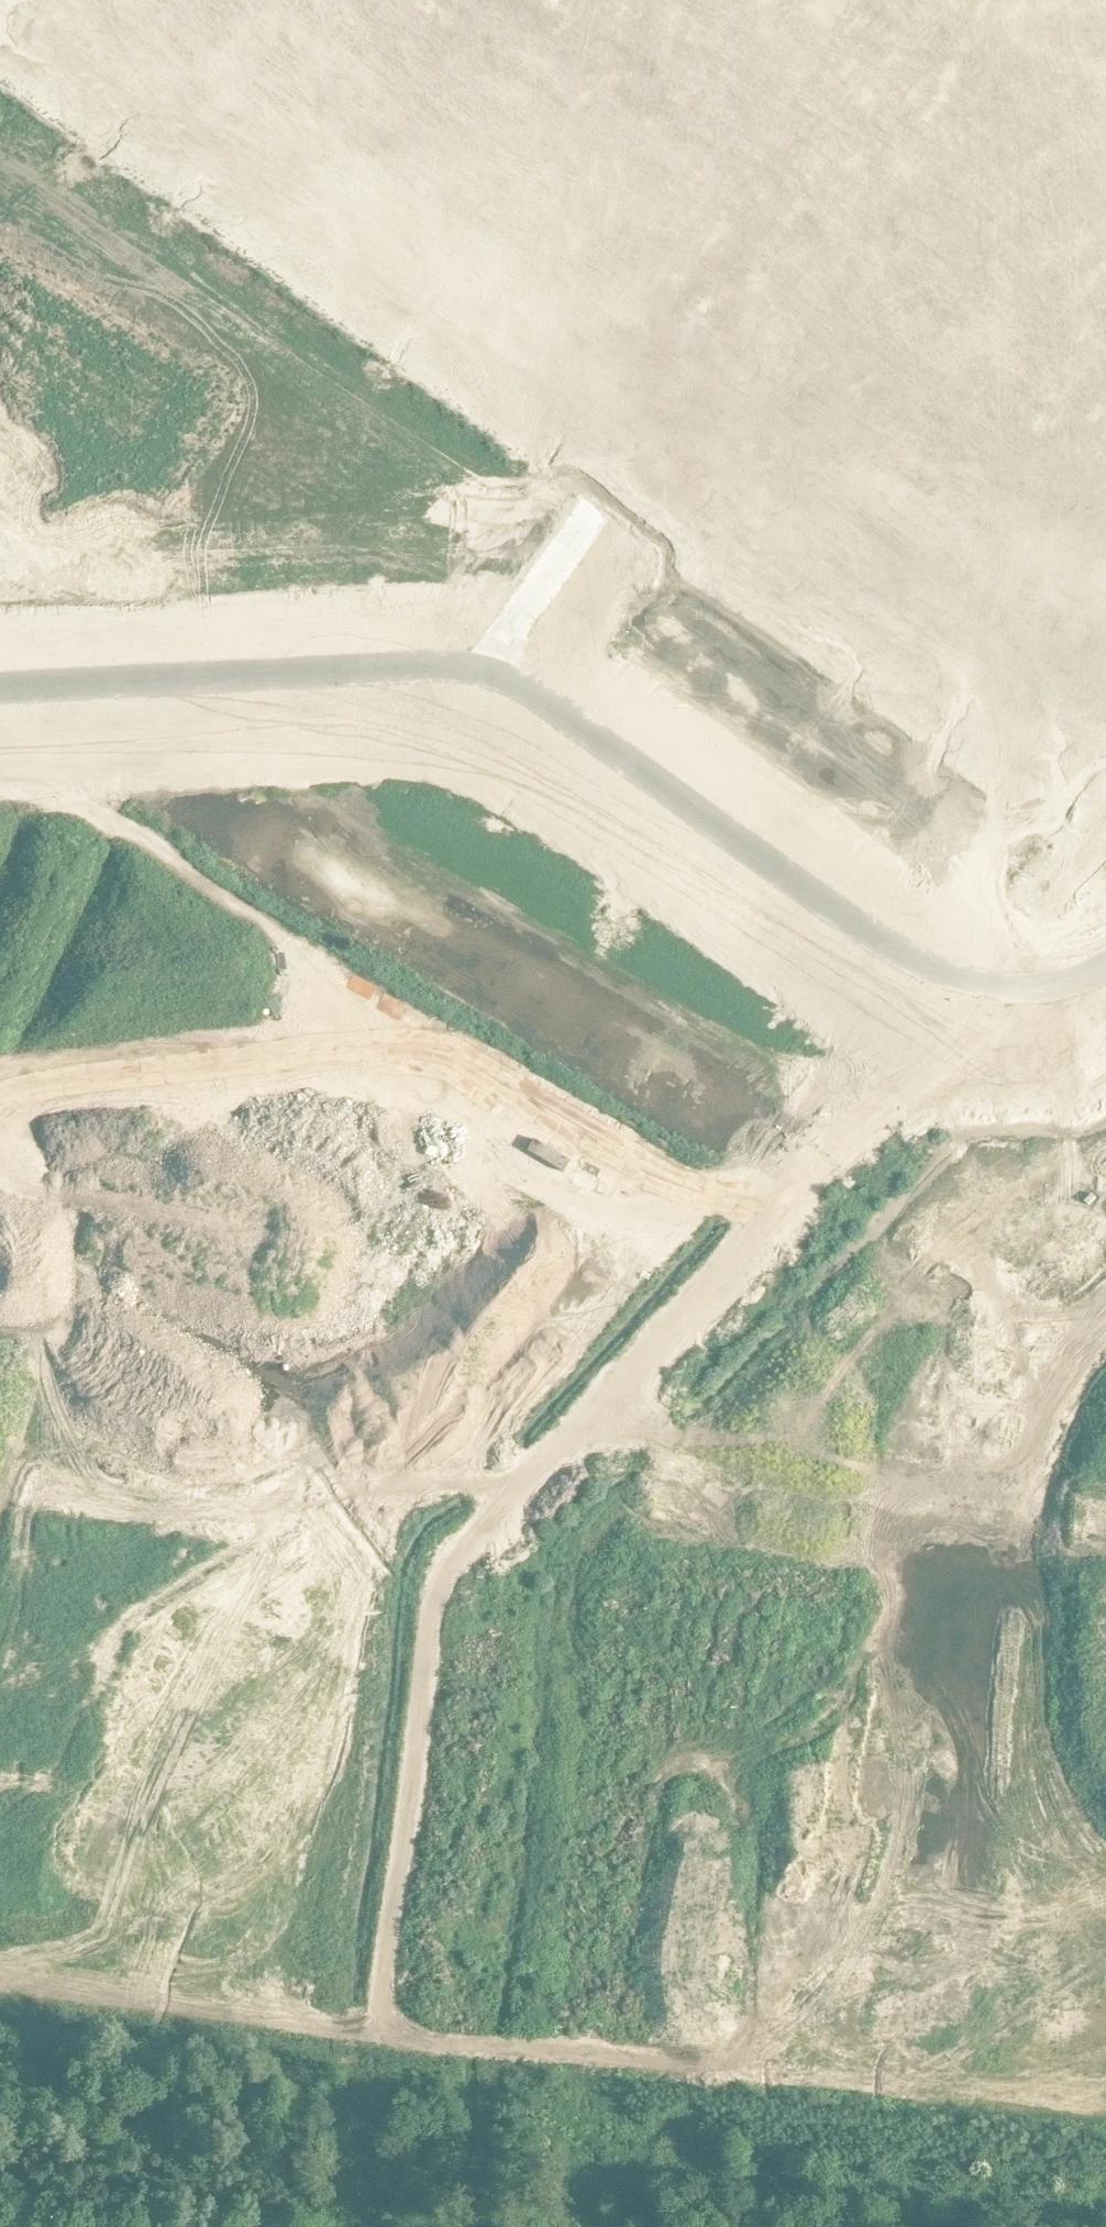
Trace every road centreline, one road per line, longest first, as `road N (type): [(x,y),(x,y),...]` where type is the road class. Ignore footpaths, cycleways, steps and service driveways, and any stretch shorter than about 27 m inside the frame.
road 1 (unclassified): [(0,730),(408,708),(477,719),(549,755),(976,1055),(1034,1062),(1105,1029)]
road 2 (unclassified): [(1105,932),(1072,957),(1039,967),(1008,971),(959,959),(567,680),(504,652),(391,642),(0,657)]

